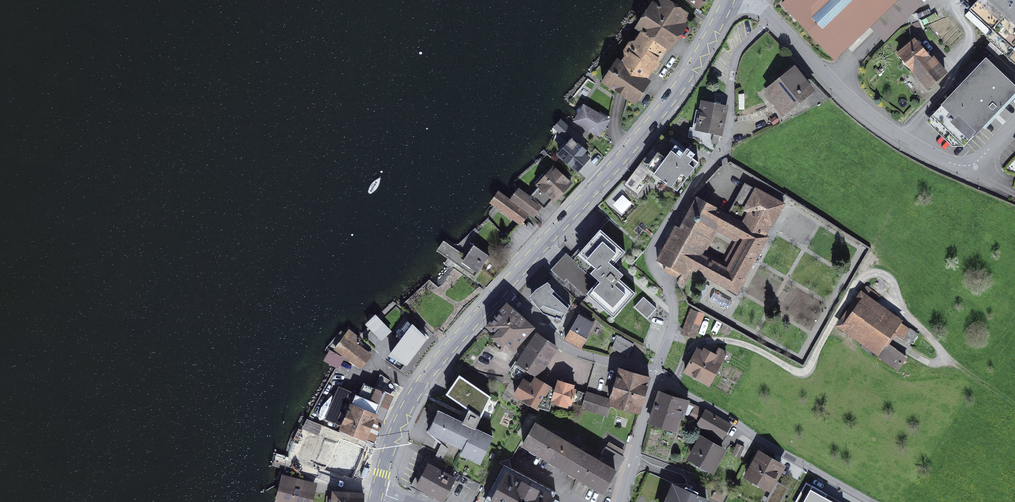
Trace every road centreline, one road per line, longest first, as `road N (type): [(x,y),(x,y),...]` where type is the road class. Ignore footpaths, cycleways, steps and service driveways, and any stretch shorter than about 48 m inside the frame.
road 1 (track): [(1014,405),(944,354),(876,279),(860,279),(804,374),(752,347),(668,336)]
road 2 (residential): [(771,18),(738,53),(722,156),(652,252),(673,300),(657,370)]
road 3 (primary): [(502,288),(660,112),(728,0)]
road 4 (residential): [(771,18),(847,98),(953,164),(973,164),(1014,122)]
road 5 (residential): [(655,378),(875,501)]
road 6 (primary): [(377,493),(418,389),(502,288)]
road 7 (residential): [(502,288),(574,352),(657,370)]
road 8 (residential): [(655,378),(622,501)]

